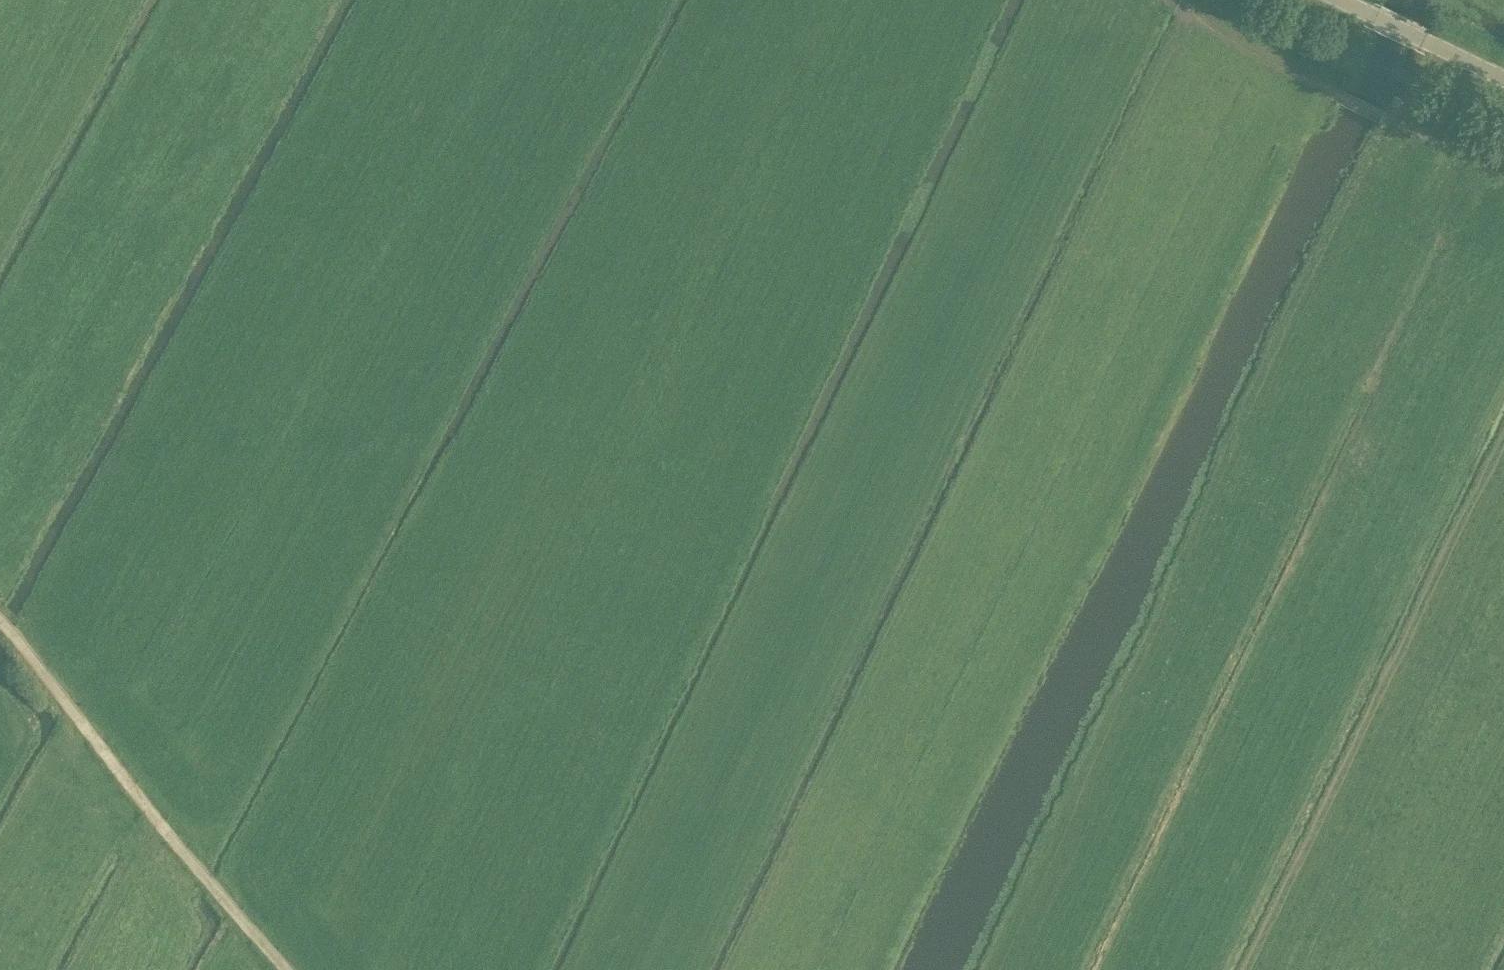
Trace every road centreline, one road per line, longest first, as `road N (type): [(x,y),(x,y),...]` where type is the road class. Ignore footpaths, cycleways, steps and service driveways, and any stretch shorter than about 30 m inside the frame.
road 1 (track): [(287,969),(0,632)]
road 2 (unclassified): [(1503,78),(1343,0)]

